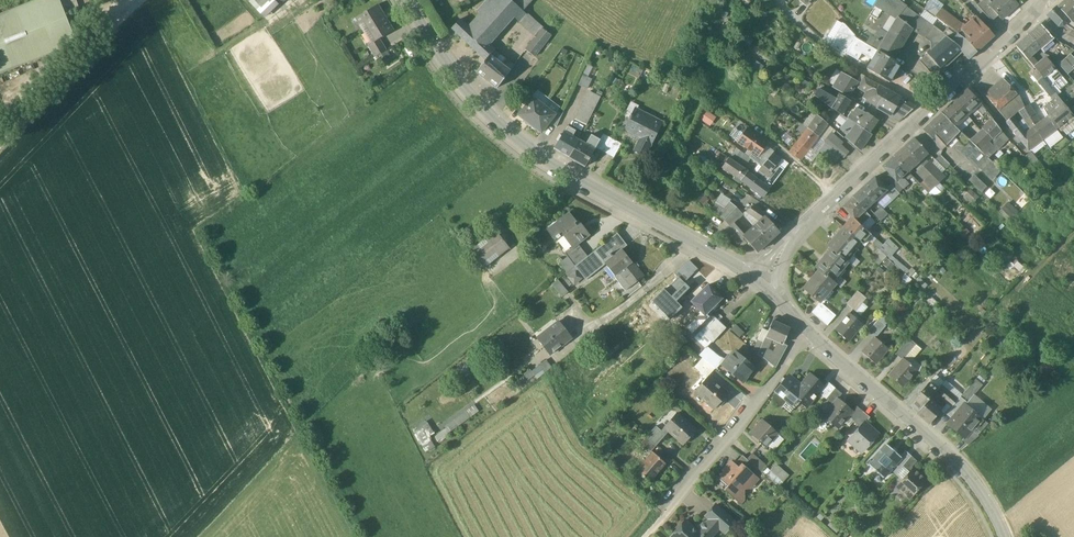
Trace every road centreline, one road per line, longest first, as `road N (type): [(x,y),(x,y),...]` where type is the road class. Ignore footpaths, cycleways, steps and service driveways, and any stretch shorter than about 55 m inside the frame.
road 1 (tertiary): [(759,283),(525,147),(488,115),(410,0)]
road 2 (residential): [(759,283),(799,230),(1033,17)]
road 3 (tertiary): [(1001,536),(988,505),(949,455),(807,330)]
road 4 (residential): [(668,511),(783,371),(807,330)]
road 5 (residential): [(144,0),(16,133)]

